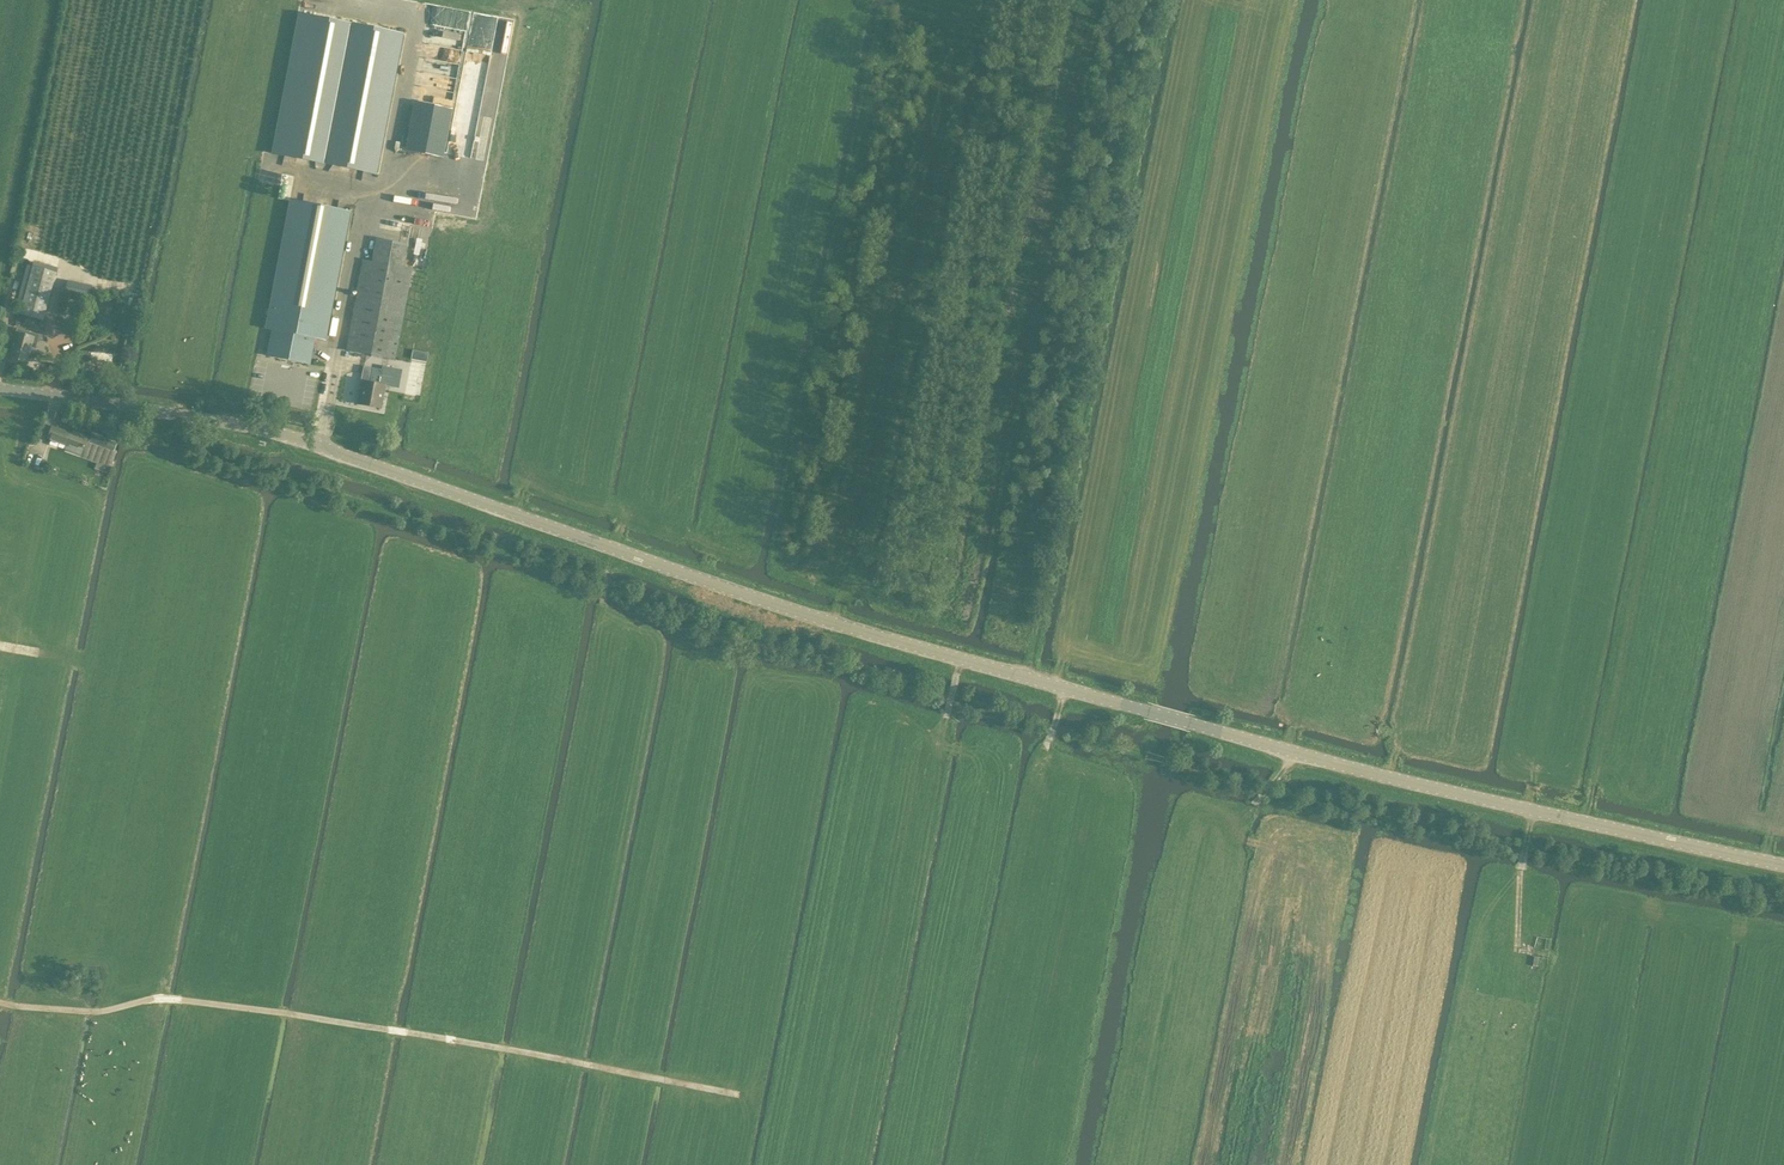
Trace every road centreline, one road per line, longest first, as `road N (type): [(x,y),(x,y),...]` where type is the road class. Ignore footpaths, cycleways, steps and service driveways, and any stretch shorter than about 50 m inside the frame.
road 1 (tertiary): [(1783,865),(1399,781),(871,635),(328,450),(171,416),(0,393)]

